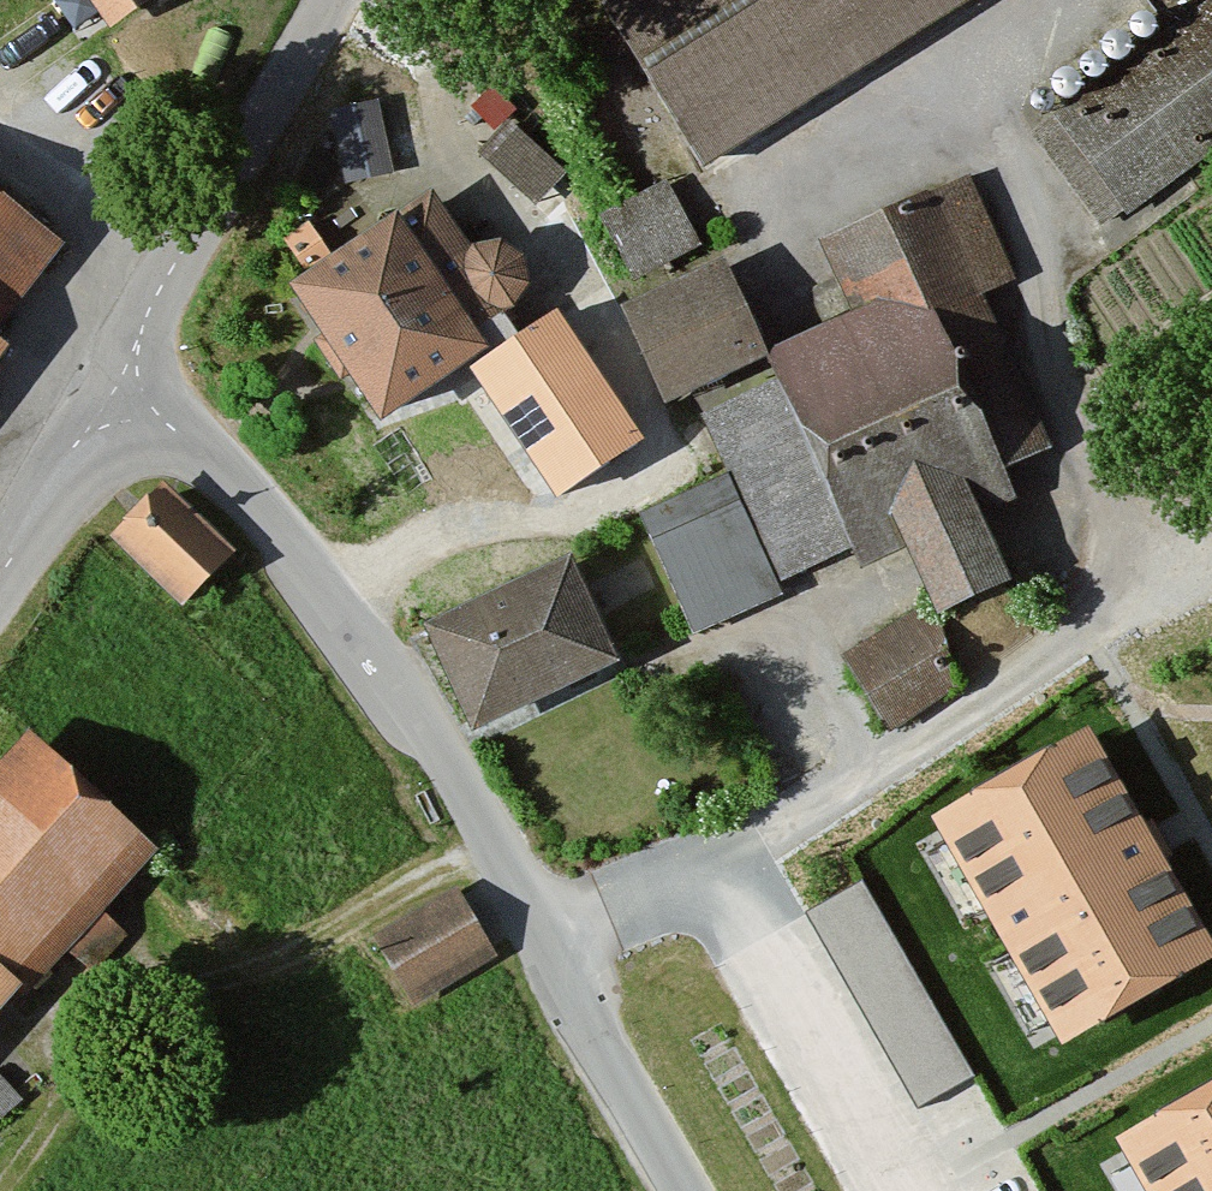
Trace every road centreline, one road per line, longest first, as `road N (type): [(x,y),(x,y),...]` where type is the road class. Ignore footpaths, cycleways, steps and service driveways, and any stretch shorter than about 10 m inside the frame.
road 1 (tertiary): [(691,1190),(495,844),(330,600),(261,516),(117,379)]
road 2 (track): [(495,844),(315,952),(132,1006),(74,1064),(49,1136),(0,1184)]
road 3 (tertiary): [(331,0),(117,379)]
road 4 (tertiary): [(117,379),(0,568)]

